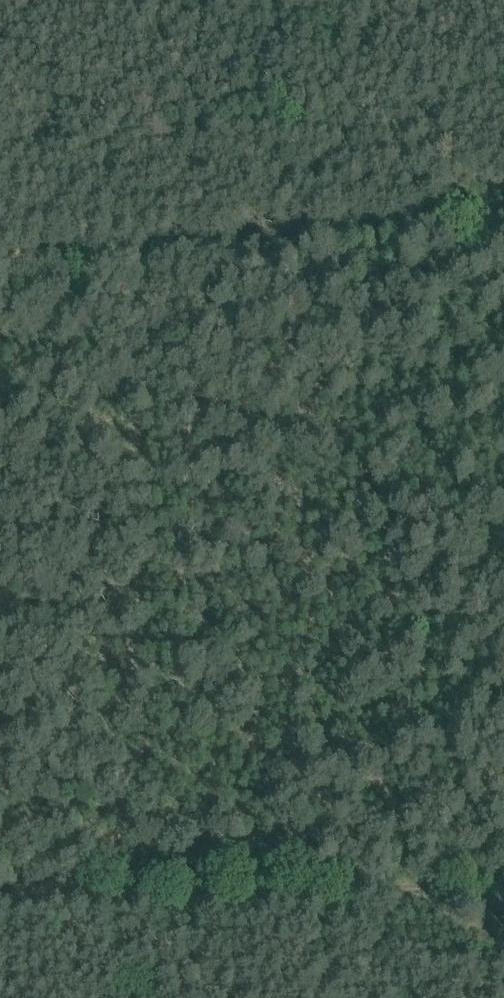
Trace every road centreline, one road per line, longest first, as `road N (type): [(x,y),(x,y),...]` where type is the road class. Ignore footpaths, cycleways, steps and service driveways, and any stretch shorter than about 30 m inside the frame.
road 1 (track): [(503,900),(0,907)]

